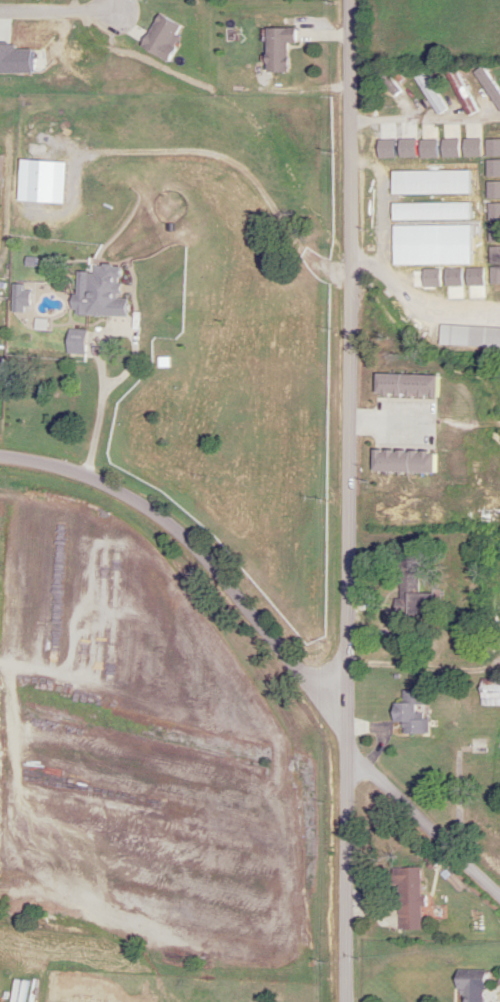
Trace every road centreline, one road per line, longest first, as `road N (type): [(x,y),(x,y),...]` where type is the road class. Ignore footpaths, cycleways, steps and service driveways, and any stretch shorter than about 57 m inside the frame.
road 1 (tertiary): [(347,1001),(353,0)]
road 2 (residential): [(349,707),(296,661),(183,534),(113,489),(0,457)]
road 3 (residential): [(499,897),(348,762)]
road 4 (residential): [(499,320),(443,316),(352,253)]
road 5 (residential): [(351,371),(499,374)]
road 6 (residential): [(353,122),(499,115)]

